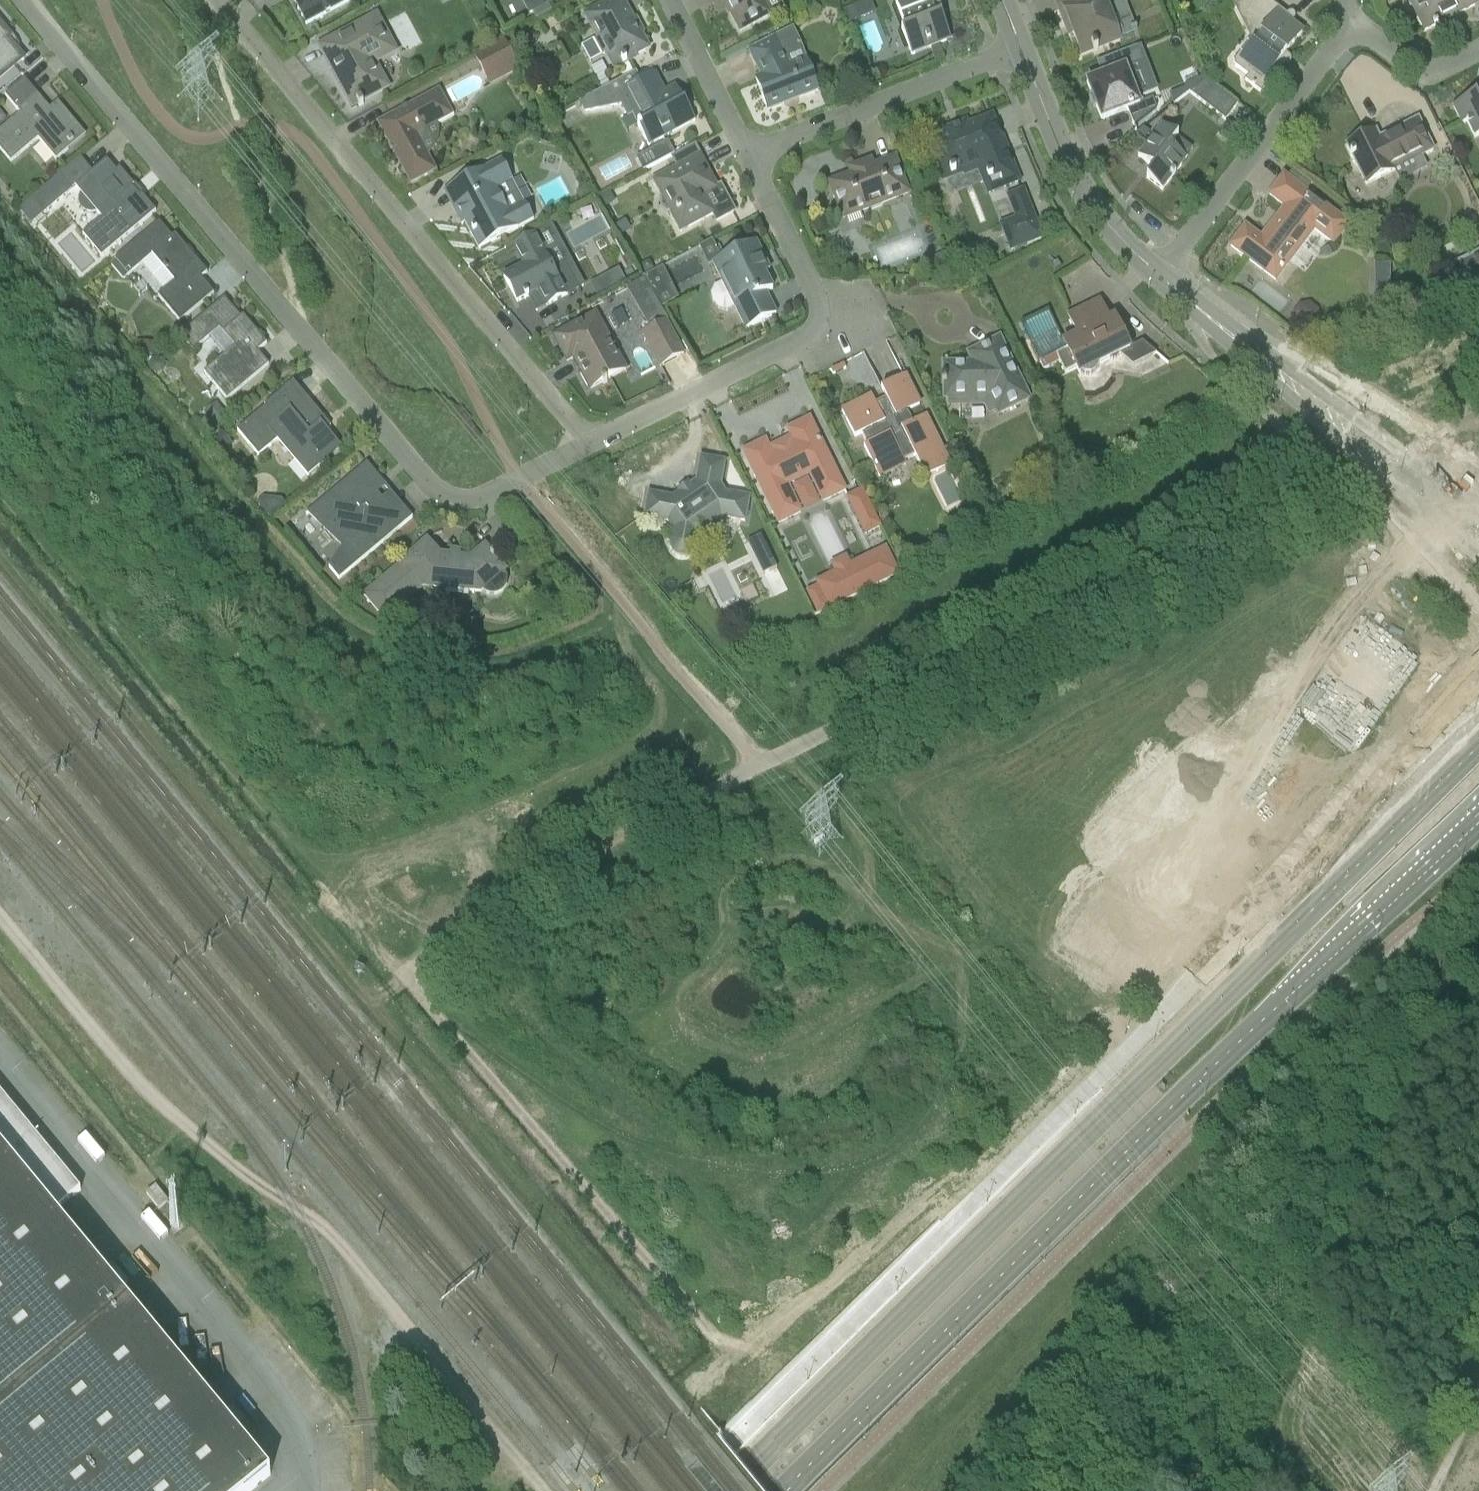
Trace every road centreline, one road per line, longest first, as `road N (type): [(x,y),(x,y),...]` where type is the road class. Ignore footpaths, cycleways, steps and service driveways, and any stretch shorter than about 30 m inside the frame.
road 1 (secondary): [(1478,745),(724,1490)]
road 2 (track): [(0,559),(617,1306)]
road 3 (secondary): [(791,1490),(1174,1110),(1478,824)]
road 4 (residential): [(588,444),(474,501),(434,492),(21,0)]
road 5 (track): [(545,1490),(337,1243),(148,1092),(0,915)]
road 6 (residential): [(588,444),(217,0)]
road 7 (residential): [(1159,279),(1353,26)]
road 8 (residential): [(750,157),(1021,50)]
road 9 (tertiary): [(1159,279),(1106,223),(1060,150),(1021,50)]
road 10 (residential): [(820,330),(588,444)]
road 11 (tertiary): [(1321,411),(1364,461),(1478,559)]
road 12 (tertiary): [(1321,411),(1159,279)]
road 13 (residential): [(820,330),(822,306),(750,157)]
road 14 (tertiary): [(1478,510),(1364,429),(1321,411)]
road 15 (track): [(775,757),(833,805),(866,847),(855,898)]
road 16 (residential): [(750,157),(669,0)]
road 17 (residential): [(1353,26),(1415,70),(1436,74),(1478,52)]

